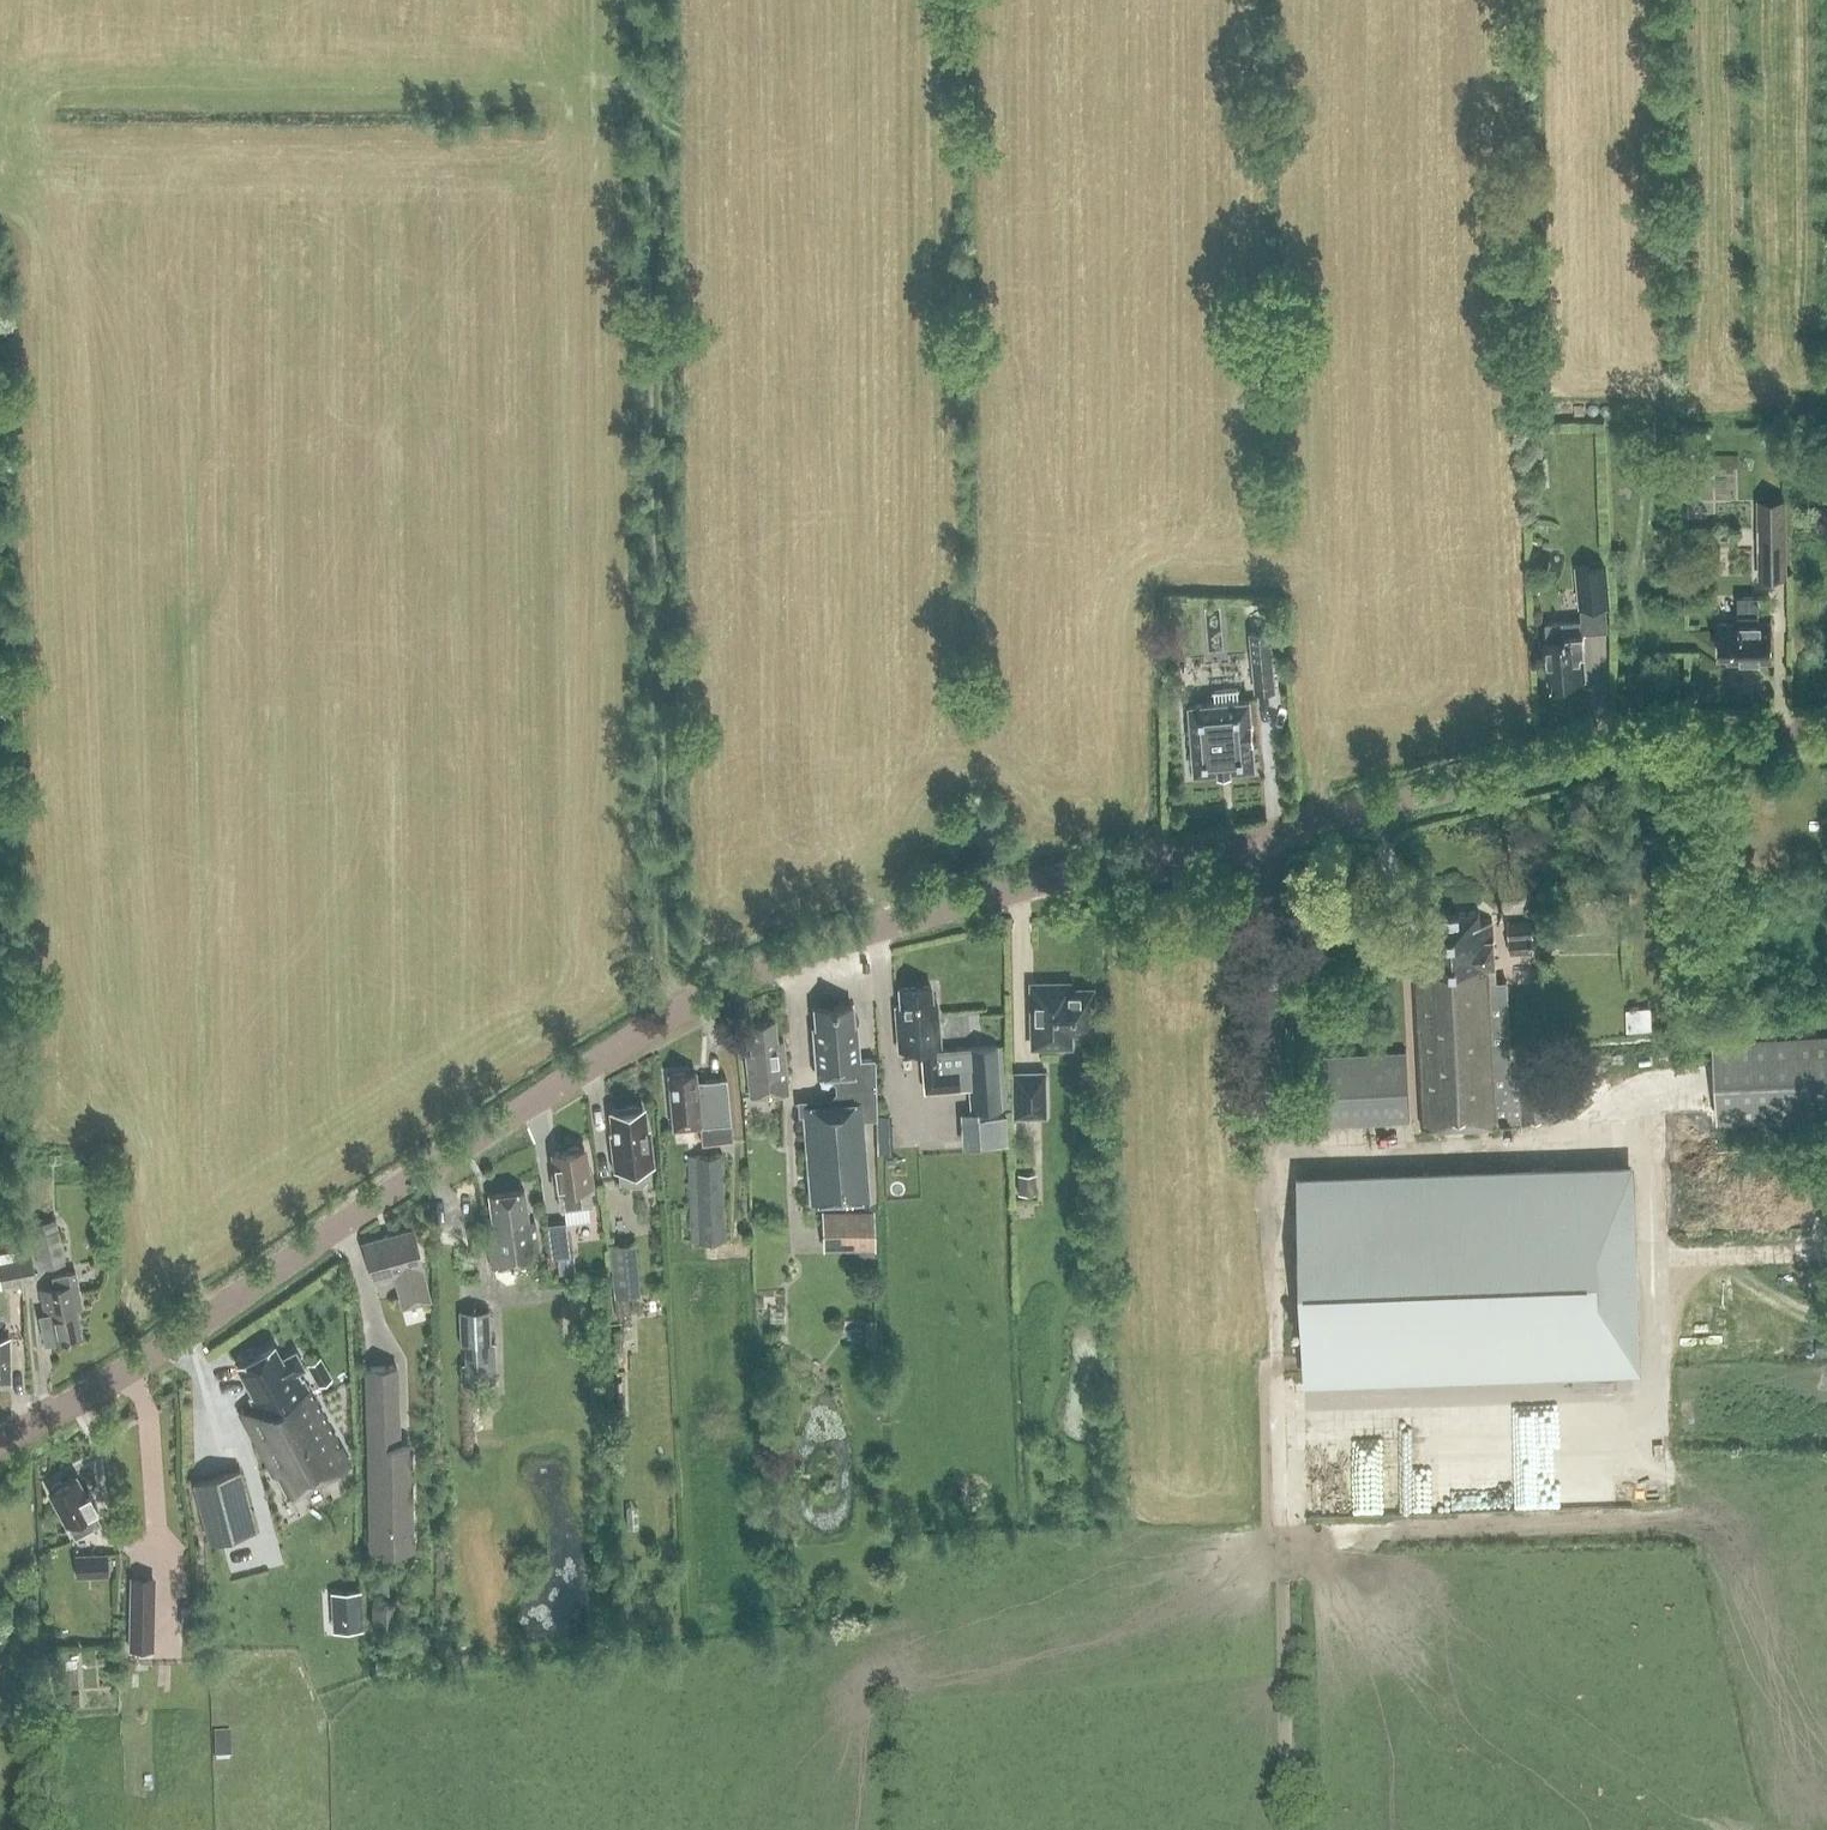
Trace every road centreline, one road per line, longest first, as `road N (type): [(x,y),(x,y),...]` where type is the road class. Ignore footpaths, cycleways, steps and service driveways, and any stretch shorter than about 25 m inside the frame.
road 1 (tertiary): [(0,1441),(170,1343),(668,1017),(793,957),(962,901),(1566,758),(1668,743),(1826,736)]
road 2 (track): [(668,1017),(649,0)]

